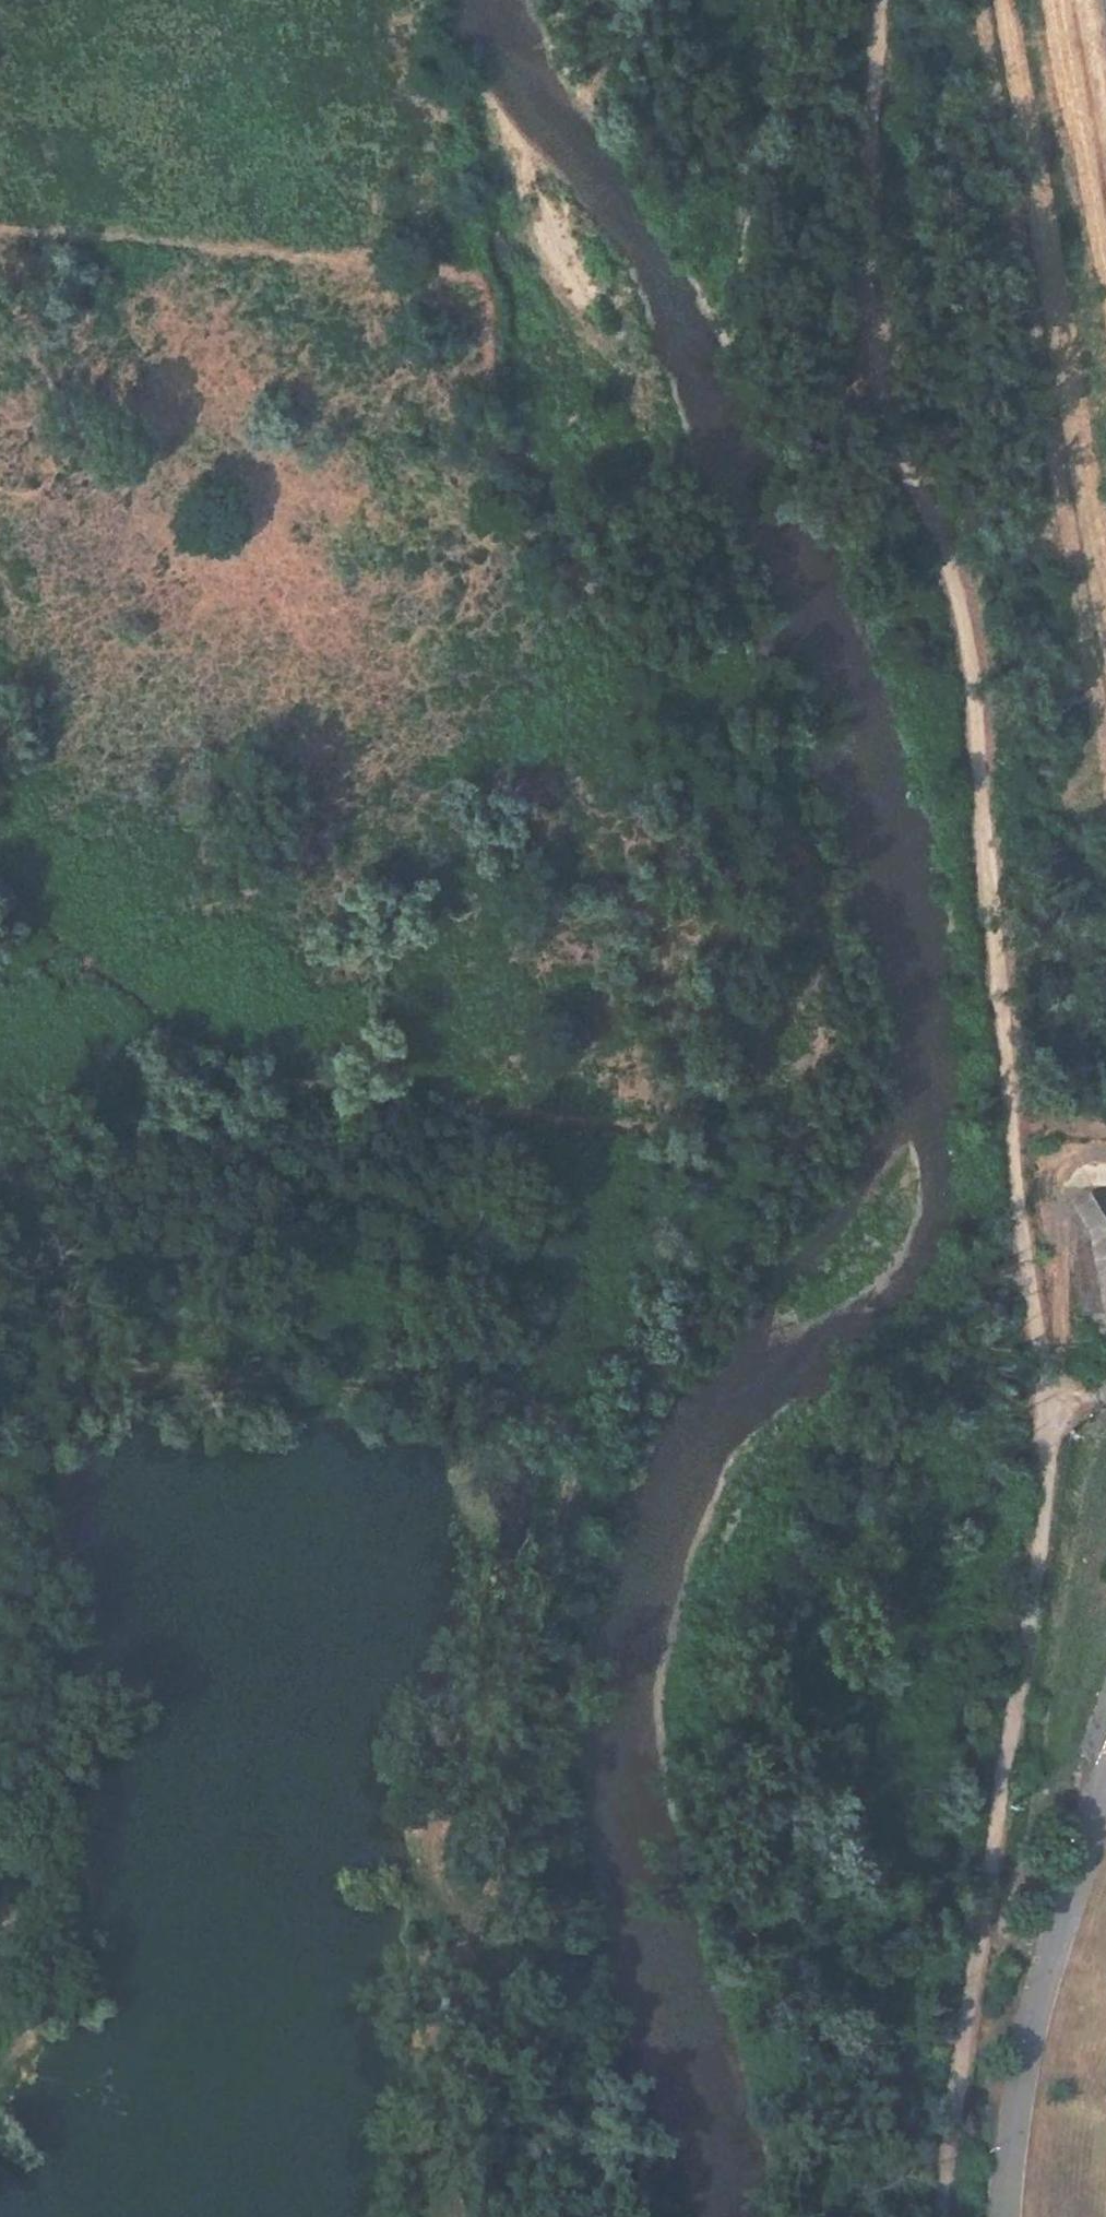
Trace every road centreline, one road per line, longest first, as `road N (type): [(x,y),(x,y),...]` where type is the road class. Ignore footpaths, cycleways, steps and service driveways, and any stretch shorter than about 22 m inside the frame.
road 1 (track): [(881,0),(868,292),(876,392),(961,608),(1029,1299),(1042,1385),(1062,1407)]
road 2 (unclassified): [(1062,1407),(979,1932),(953,2216)]

